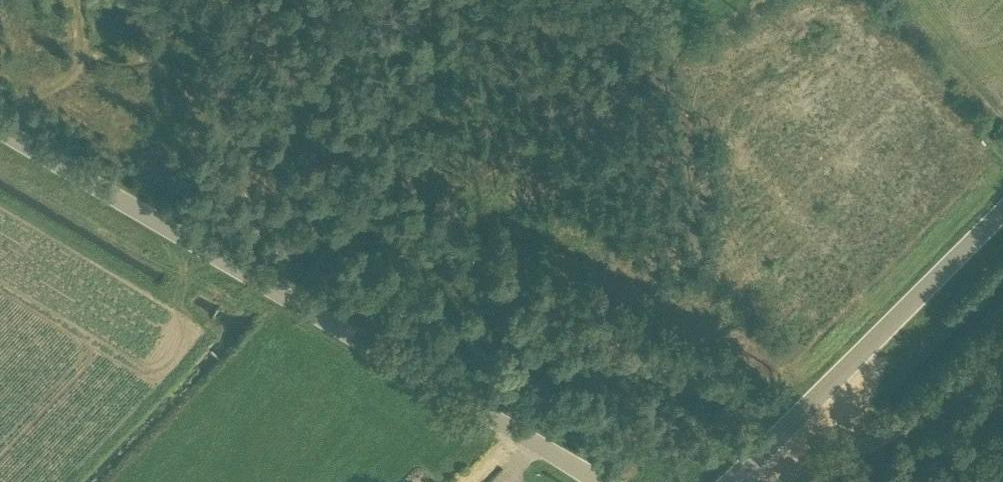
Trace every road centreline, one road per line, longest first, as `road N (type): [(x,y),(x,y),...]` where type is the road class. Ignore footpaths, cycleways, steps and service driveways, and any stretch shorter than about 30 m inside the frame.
road 1 (unclassified): [(606,481),(0,127)]
road 2 (unclassified): [(731,481),(1002,218)]
road 3 (track): [(352,334),(425,244),(442,181),(447,0)]
road 4 (track): [(1002,367),(791,481)]

